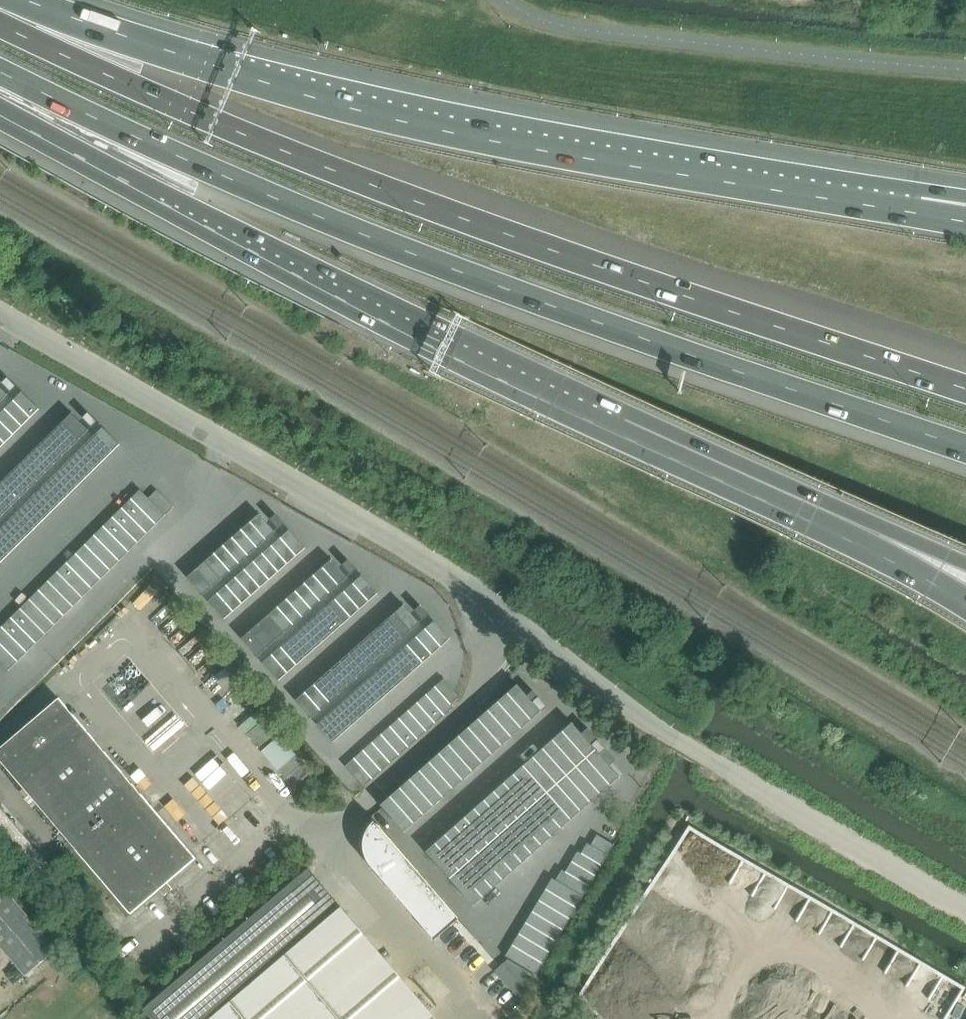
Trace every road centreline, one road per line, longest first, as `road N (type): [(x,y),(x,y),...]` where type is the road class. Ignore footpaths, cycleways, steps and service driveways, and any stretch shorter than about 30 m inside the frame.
road 1 (unclassified): [(0,314),(452,575),(671,737),(965,911)]
road 2 (motorway): [(0,72),(435,263),(965,448)]
road 3 (motorway): [(965,389),(334,171),(135,88),(0,19)]
road 4 (motorway): [(919,214),(439,130),(0,4)]
road 5 (motorway): [(0,115),(434,348),(618,436)]
road 6 (motorway): [(618,436),(965,604)]
road 7 (motorway): [(618,436),(965,564)]

